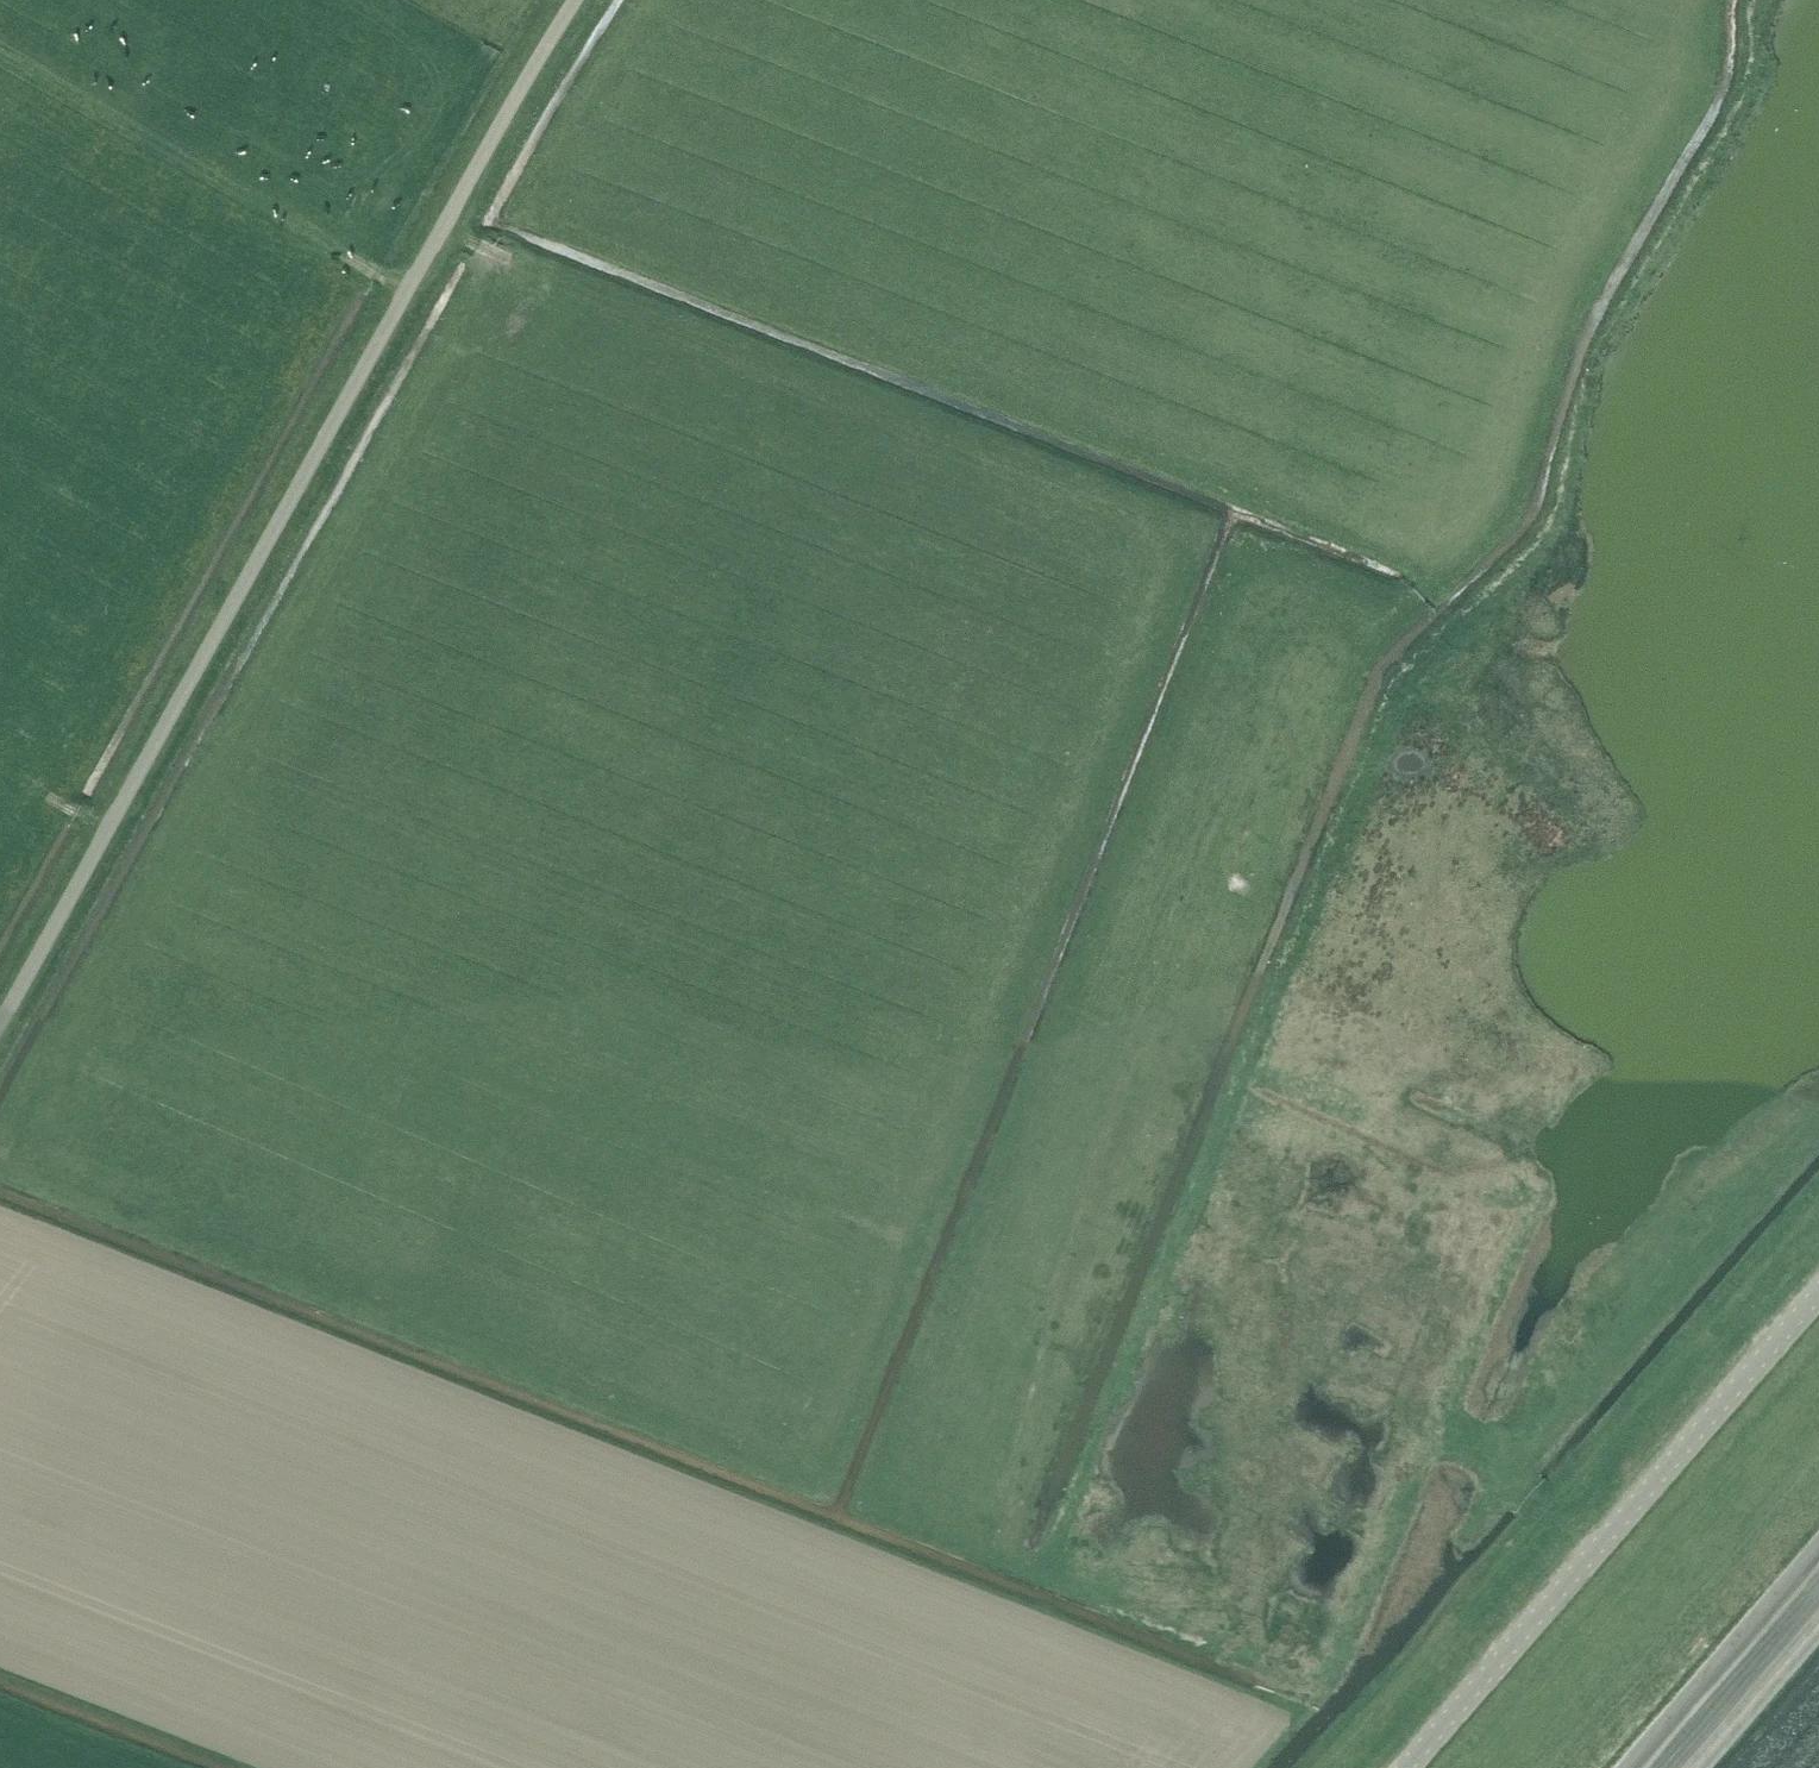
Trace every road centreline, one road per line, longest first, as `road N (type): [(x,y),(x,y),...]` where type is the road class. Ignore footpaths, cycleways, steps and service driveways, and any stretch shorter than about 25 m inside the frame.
road 1 (unclassified): [(0,1013),(578,0)]
road 2 (tertiary): [(1406,1767),(1818,1296)]

